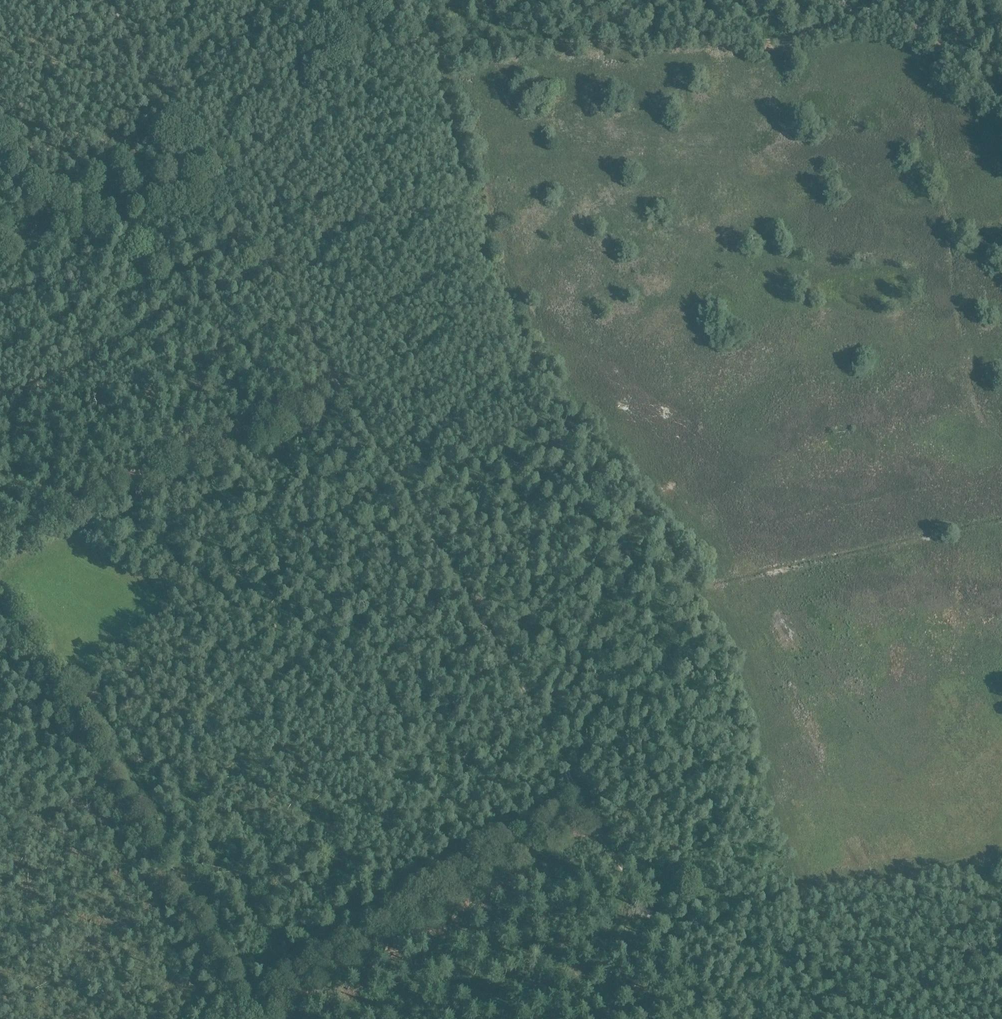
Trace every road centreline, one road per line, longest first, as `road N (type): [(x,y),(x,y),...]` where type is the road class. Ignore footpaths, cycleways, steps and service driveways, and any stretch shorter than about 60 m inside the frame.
road 1 (track): [(217,186),(493,639),(710,1018)]
road 2 (track): [(244,1018),(588,812)]
road 3 (track): [(0,241),(217,186)]
road 4 (track): [(108,0),(217,186)]

